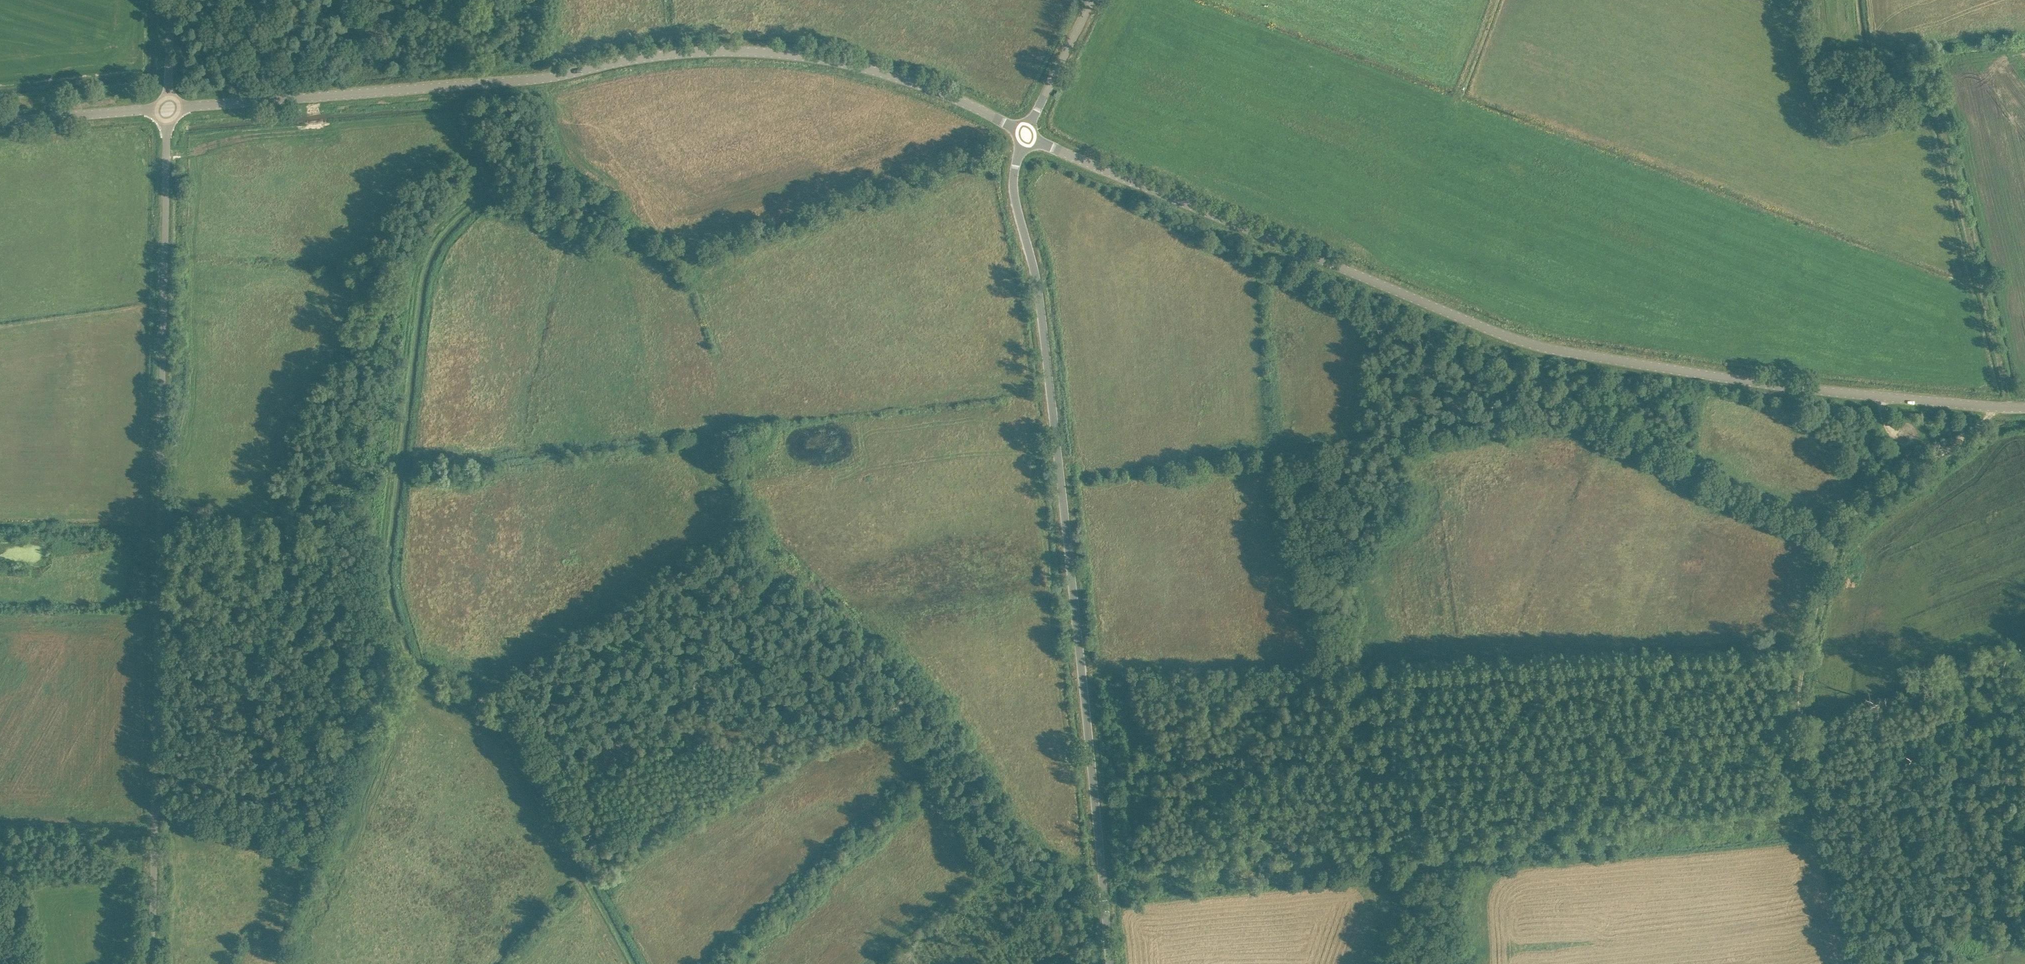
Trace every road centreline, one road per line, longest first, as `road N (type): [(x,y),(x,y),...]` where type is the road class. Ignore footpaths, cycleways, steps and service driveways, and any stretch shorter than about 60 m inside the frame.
road 1 (unclassified): [(2024,407),(1775,387),(1530,346),(1025,135)]
road 2 (unclassified): [(1025,135),(950,97),(856,67),(732,52),(624,61),(560,76),(168,109)]
road 3 (unclassified): [(148,963),(168,109)]
road 4 (unclassified): [(1110,963),(1041,317),(1013,195),(1025,135)]
road 5 (track): [(151,804),(317,855)]
road 6 (unclassified): [(168,109),(0,121)]
road 7 (unclassified): [(1025,135),(1092,0)]

